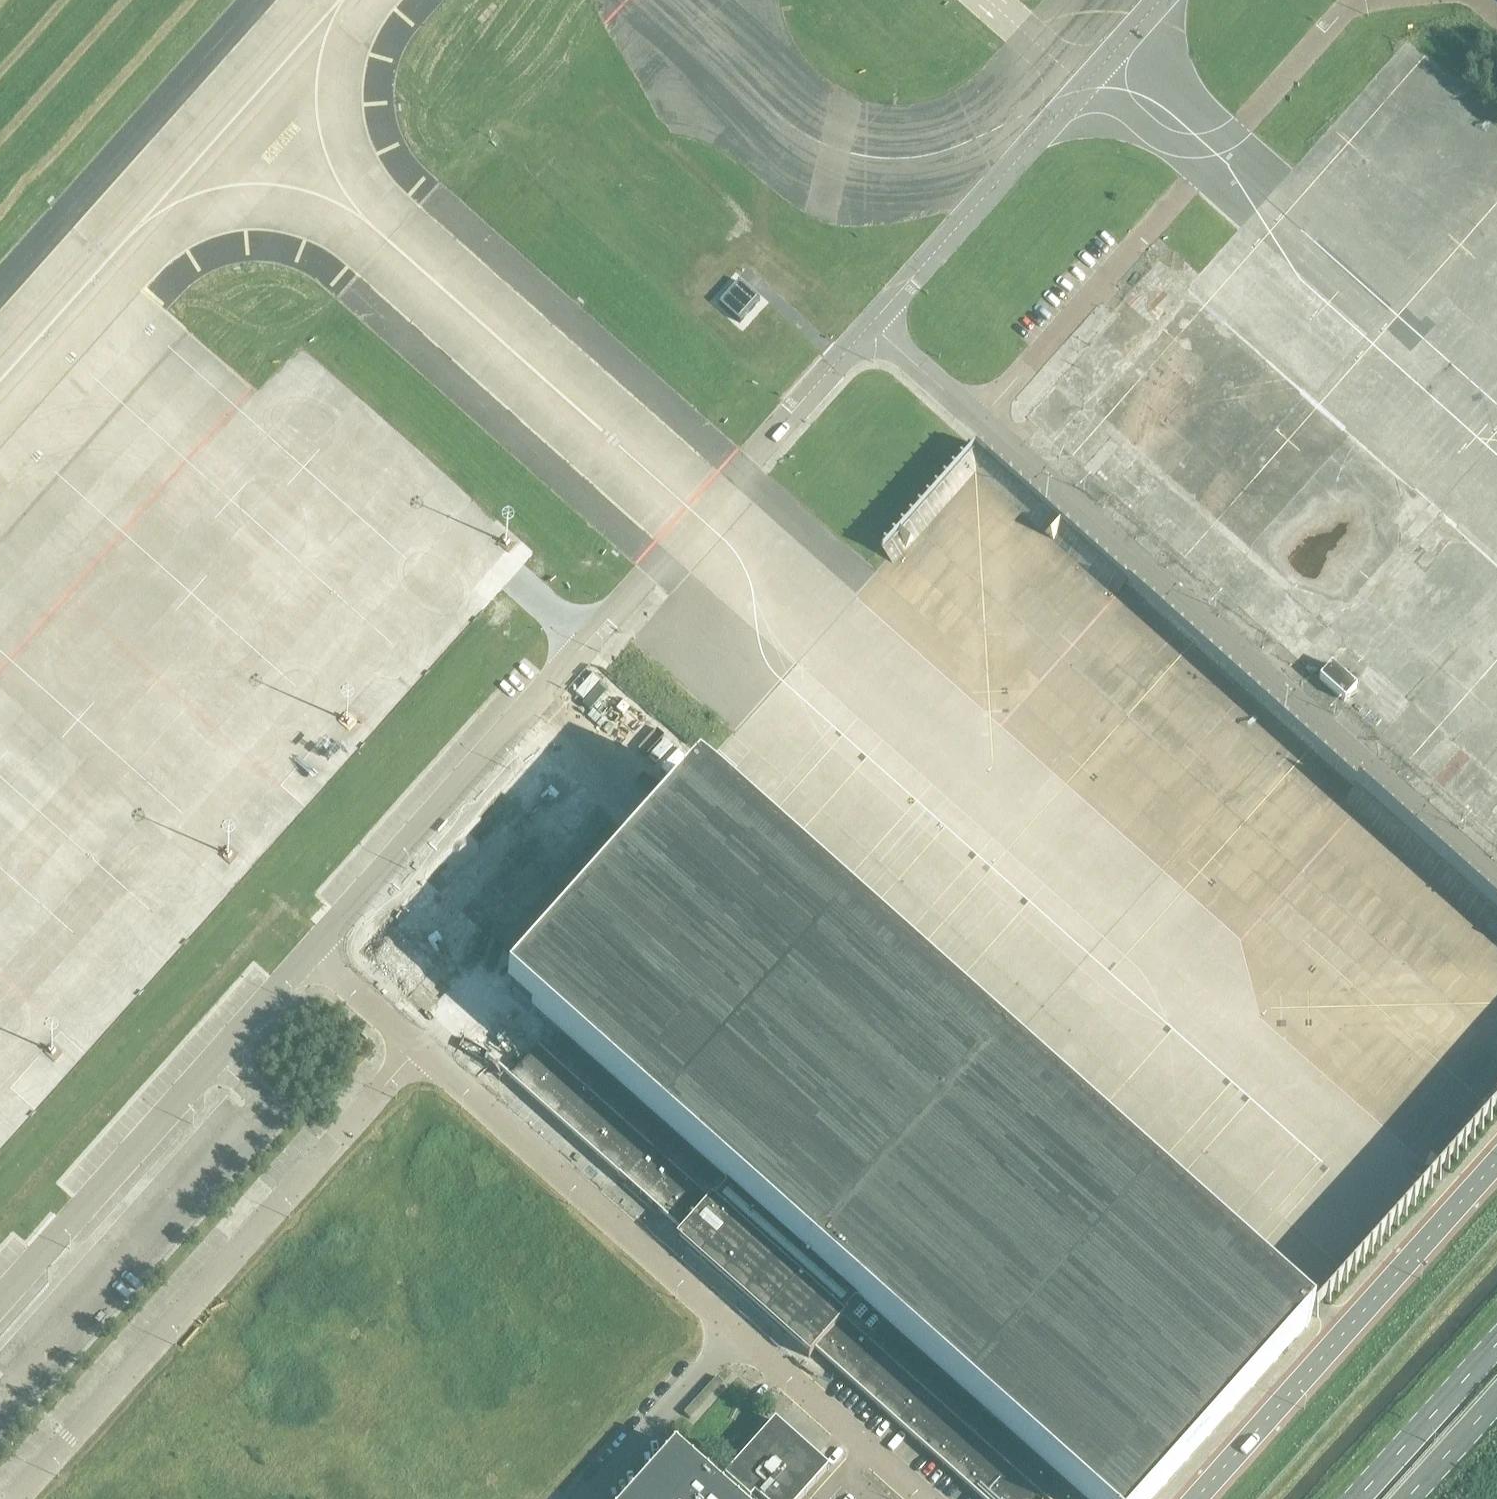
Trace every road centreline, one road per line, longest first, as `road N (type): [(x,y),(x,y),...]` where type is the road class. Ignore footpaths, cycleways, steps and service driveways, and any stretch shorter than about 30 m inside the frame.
road 1 (unclassified): [(870,324),(311,950)]
road 2 (unclassified): [(870,324),(1496,882)]
road 3 (unclassified): [(417,1046),(923,1498)]
road 4 (unclassified): [(417,1046),(15,1498)]
road 5 (unclassified): [(311,950),(0,1300)]
road 6 (unclassified): [(1195,1498),(1496,1160)]
road 7 (unclassified): [(1159,0),(870,324)]
road 8 (primary): [(1496,1343),(1357,1498)]
road 9 (unclassified): [(311,950),(417,1046)]
road 10 (primary): [(1407,1498),(1496,1398)]

